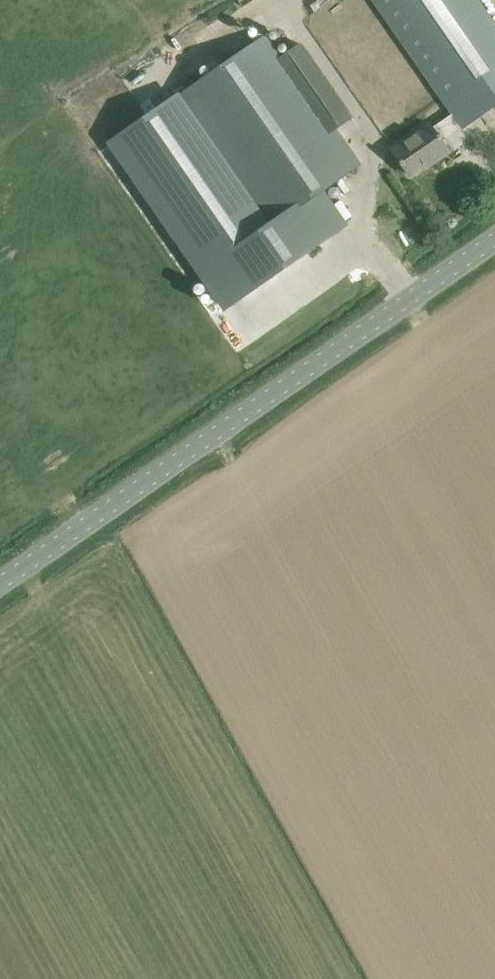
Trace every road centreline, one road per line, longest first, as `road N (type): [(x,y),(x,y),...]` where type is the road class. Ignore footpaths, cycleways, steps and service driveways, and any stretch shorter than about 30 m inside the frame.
road 1 (unclassified): [(0,589),(494,243)]

